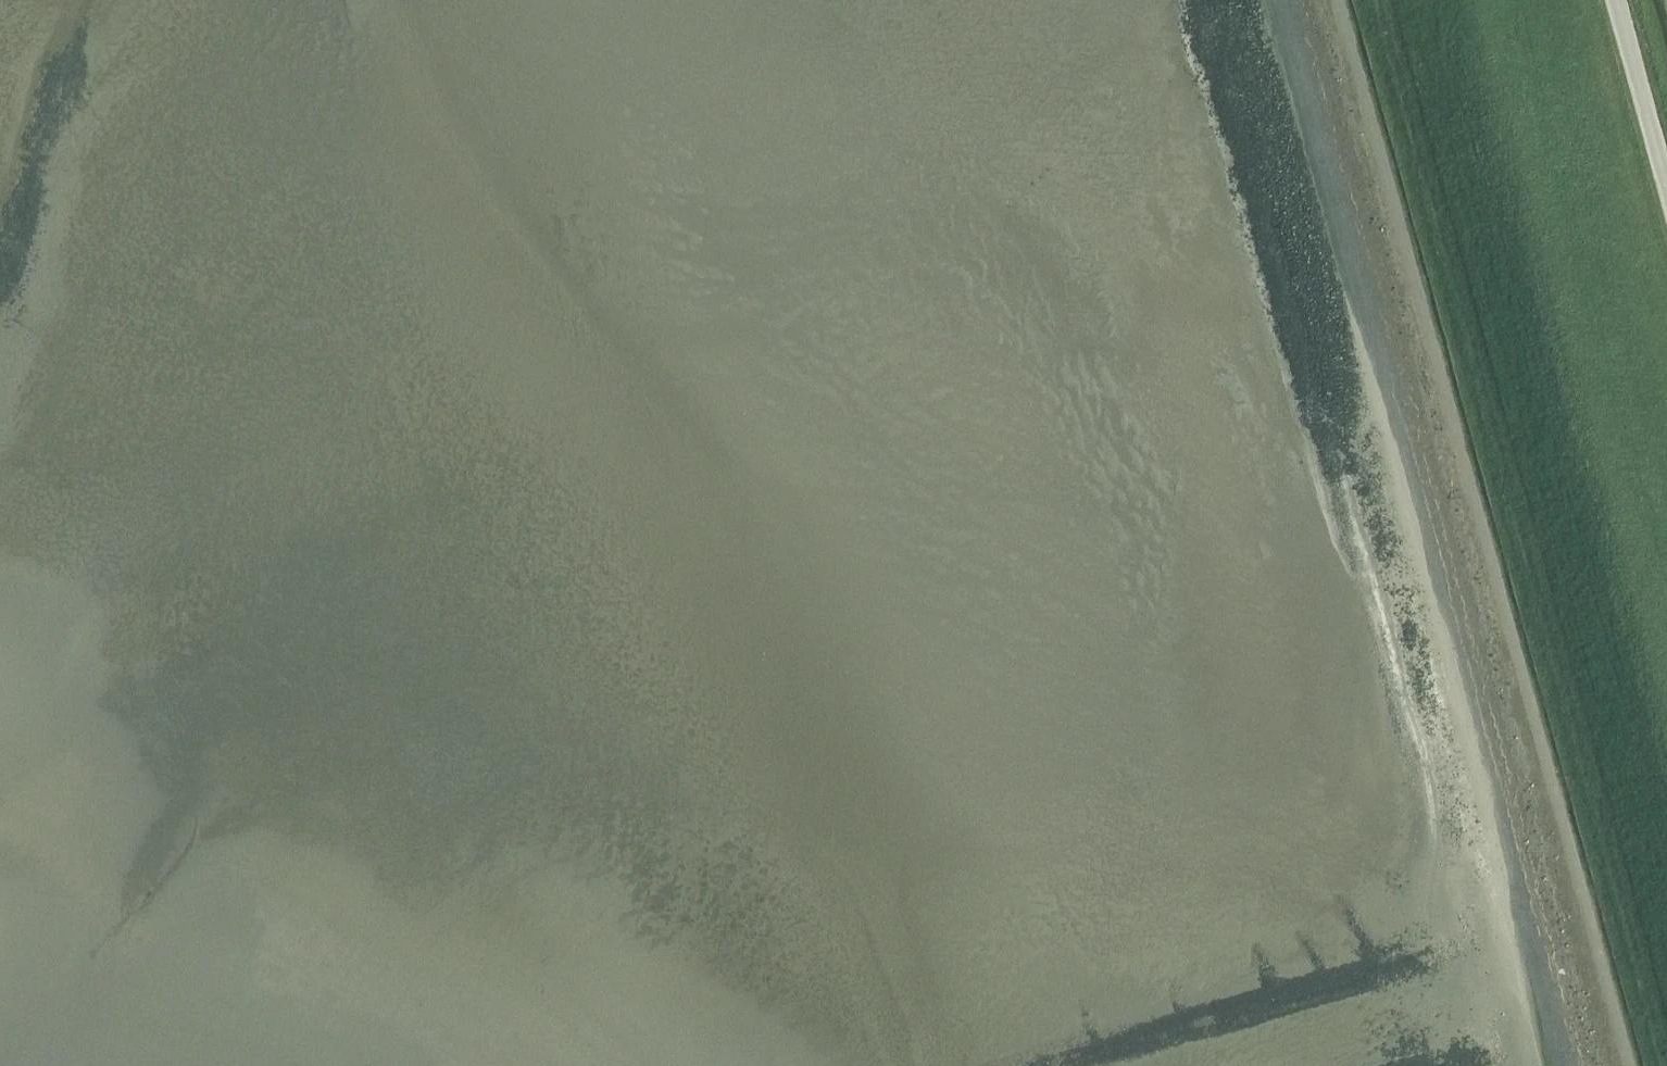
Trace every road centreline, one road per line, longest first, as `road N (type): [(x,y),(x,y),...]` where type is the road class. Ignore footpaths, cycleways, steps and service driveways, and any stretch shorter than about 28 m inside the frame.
road 1 (unclassified): [(1666,180),(1618,0)]

